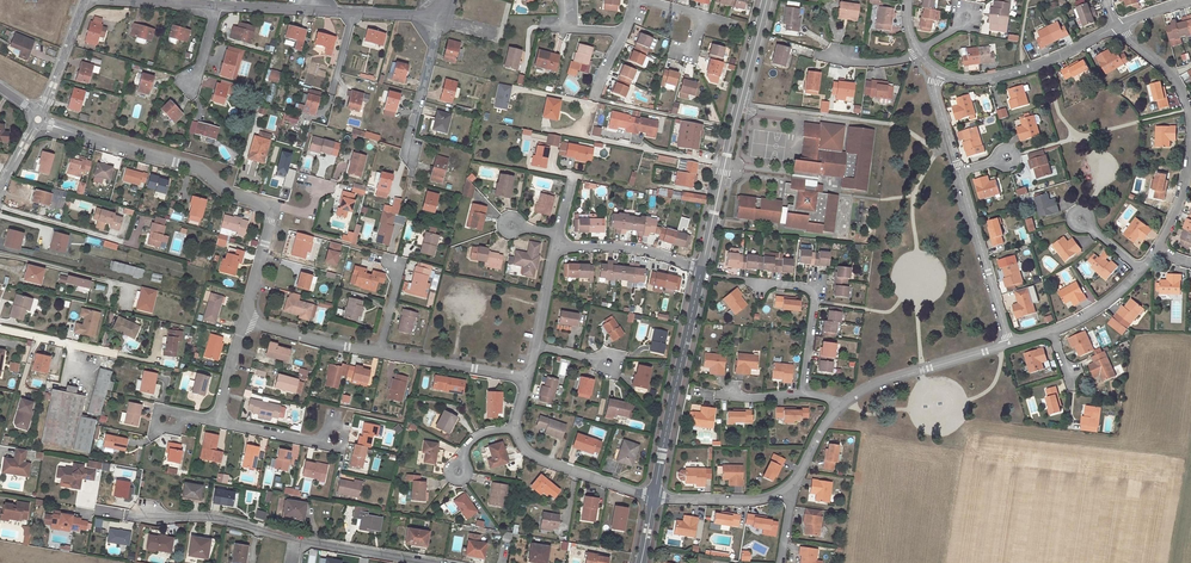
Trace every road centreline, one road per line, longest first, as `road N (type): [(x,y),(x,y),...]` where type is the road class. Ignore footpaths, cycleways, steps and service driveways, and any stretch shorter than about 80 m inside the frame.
road 1 (residential): [(263,205),(232,194),(201,170),(38,119)]
road 2 (residential): [(702,269),(654,497)]
road 3 (residential): [(97,512),(223,520),(294,540)]
road 4 (residential): [(930,72),(997,76),(1116,26)]
road 5 (residential): [(1008,341),(877,382),(839,407)]
road 6 (residential): [(959,172),(1008,341)]
road 7 (residential): [(742,280),(795,285),(813,295),(803,394)]
road 8 (residential): [(764,0),(726,165)]
road 9 (residential): [(654,497),(532,456),(515,429)]
road 10 (residential): [(556,243),(618,245),(702,269)]
road 11 (residential): [(526,375),(380,352)]
road 12 (residential): [(440,16),(410,159)]
road 13 (residential): [(590,137),(726,165)]
road 14 (residential): [(380,352),(264,326),(250,314)]
road 15 (residential): [(787,486),(775,495),(714,500),(654,497)]
road 16 (residential): [(294,540),(427,562)]
road 17 (unclassified): [(84,0),(38,119)]
road 18 (residential): [(1190,127),(1184,185),(1156,247)]
road 19 (residential): [(215,420),(320,442),(334,437)]

